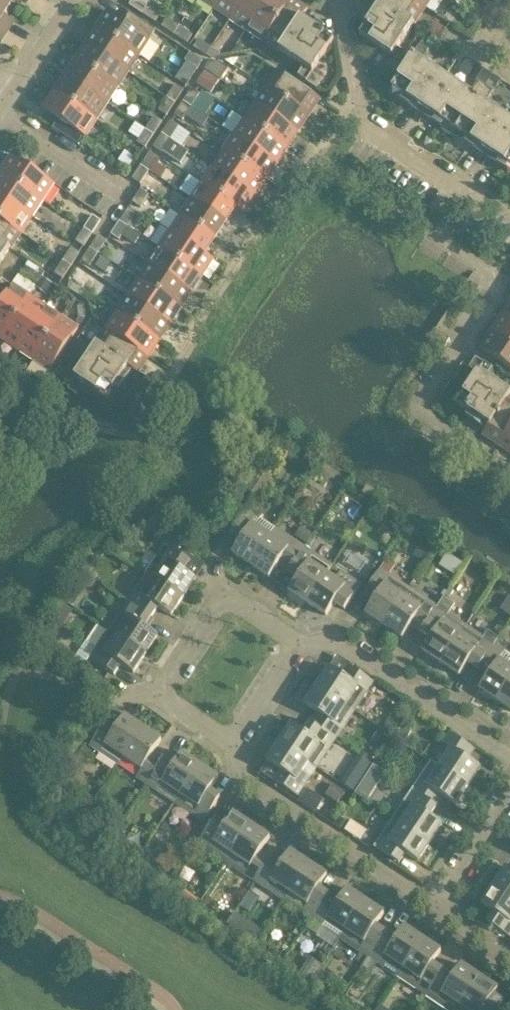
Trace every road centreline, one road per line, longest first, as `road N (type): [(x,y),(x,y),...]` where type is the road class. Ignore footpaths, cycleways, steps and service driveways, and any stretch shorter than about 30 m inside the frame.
road 1 (residential): [(234,745),(159,693),(223,596),(299,647)]
road 2 (residential): [(437,907),(239,777),(234,745)]
road 3 (residential): [(462,191),(363,126),(338,0)]
road 4 (residential): [(509,757),(332,641),(299,647)]
road 5 (residential): [(132,195),(0,109)]
road 6 (residential): [(437,907),(509,793)]

